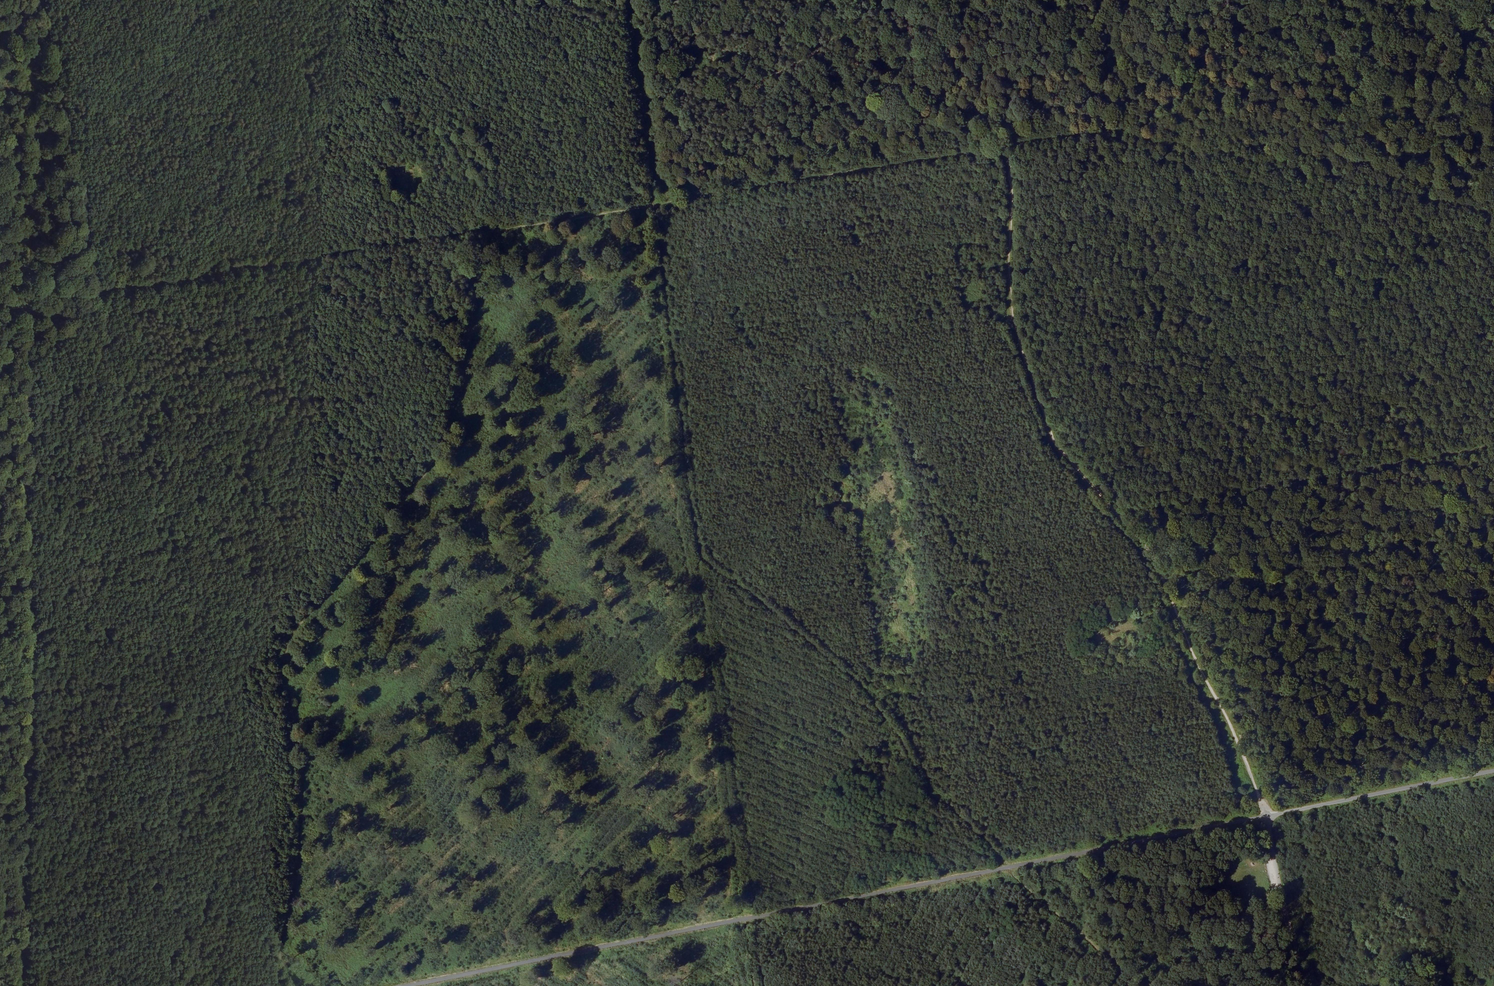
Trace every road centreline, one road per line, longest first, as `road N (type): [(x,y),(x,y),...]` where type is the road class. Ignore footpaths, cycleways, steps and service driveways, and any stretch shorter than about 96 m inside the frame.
road 1 (track): [(1003,147),(1012,191),(1012,327),(1050,437),(1151,551),(1264,815),(411,985)]
road 2 (track): [(1105,134),(0,319)]
road 3 (track): [(22,985),(32,0)]
road 4 (track): [(474,403),(283,654),(302,752),(303,837),(279,945),(290,985)]
road 5 (track): [(1136,985),(926,786),(900,729),(844,670),(787,617),(701,558)]
road 6 (track): [(633,0),(701,558)]
road 7 (unclassified): [(1493,771),(1264,815),(1310,985)]
road 8 (track): [(1493,70),(1105,134)]
road 9 (track): [(300,269),(183,75),(120,0)]

